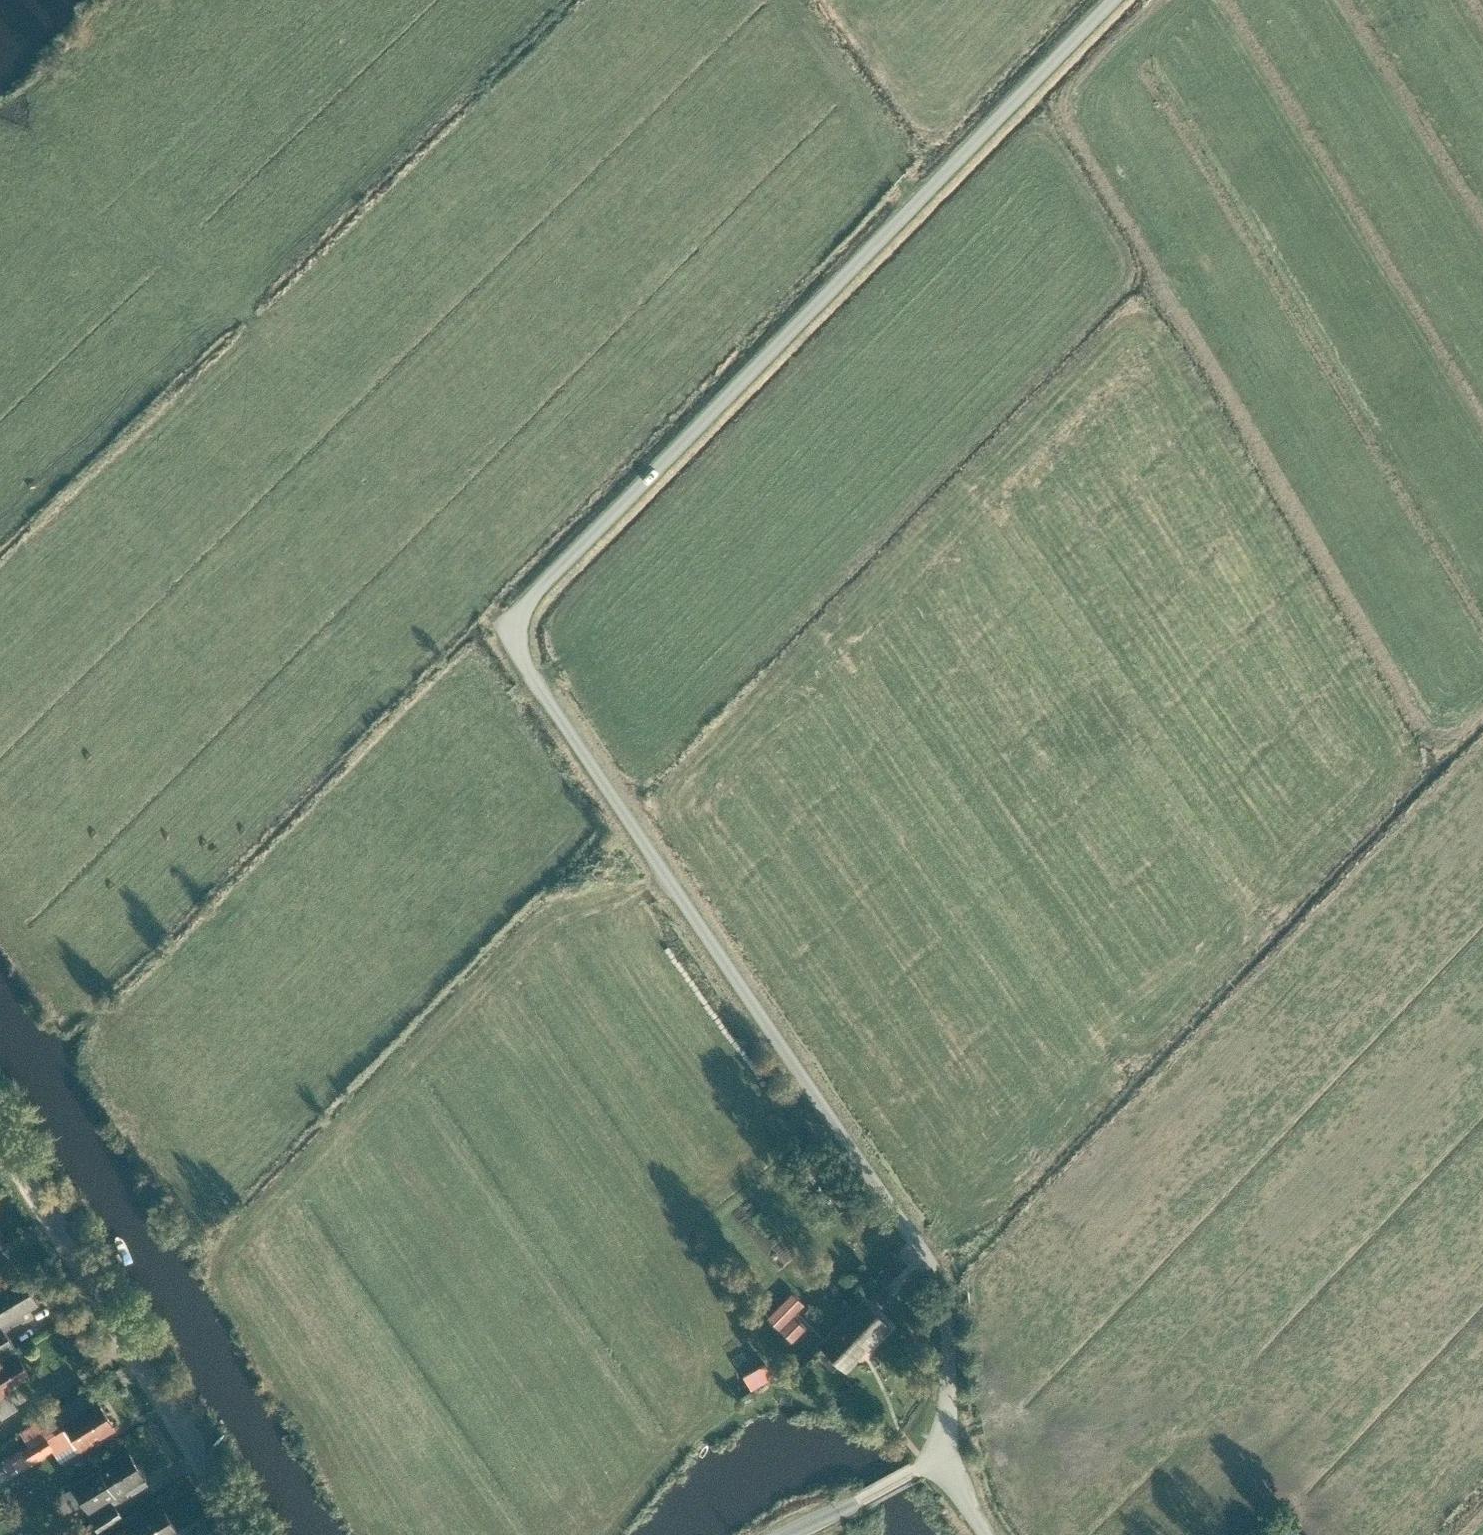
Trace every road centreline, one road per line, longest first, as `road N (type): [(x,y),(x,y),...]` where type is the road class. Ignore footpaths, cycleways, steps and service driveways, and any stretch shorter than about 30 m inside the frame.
road 1 (unclassified): [(936,1463),(952,1367),(948,1319),(930,1269),(520,686),(509,637),(529,602),(1112,0)]
road 2 (unclassified): [(0,1127),(250,1534)]
road 3 (unclassified): [(784,1534),(936,1463)]

